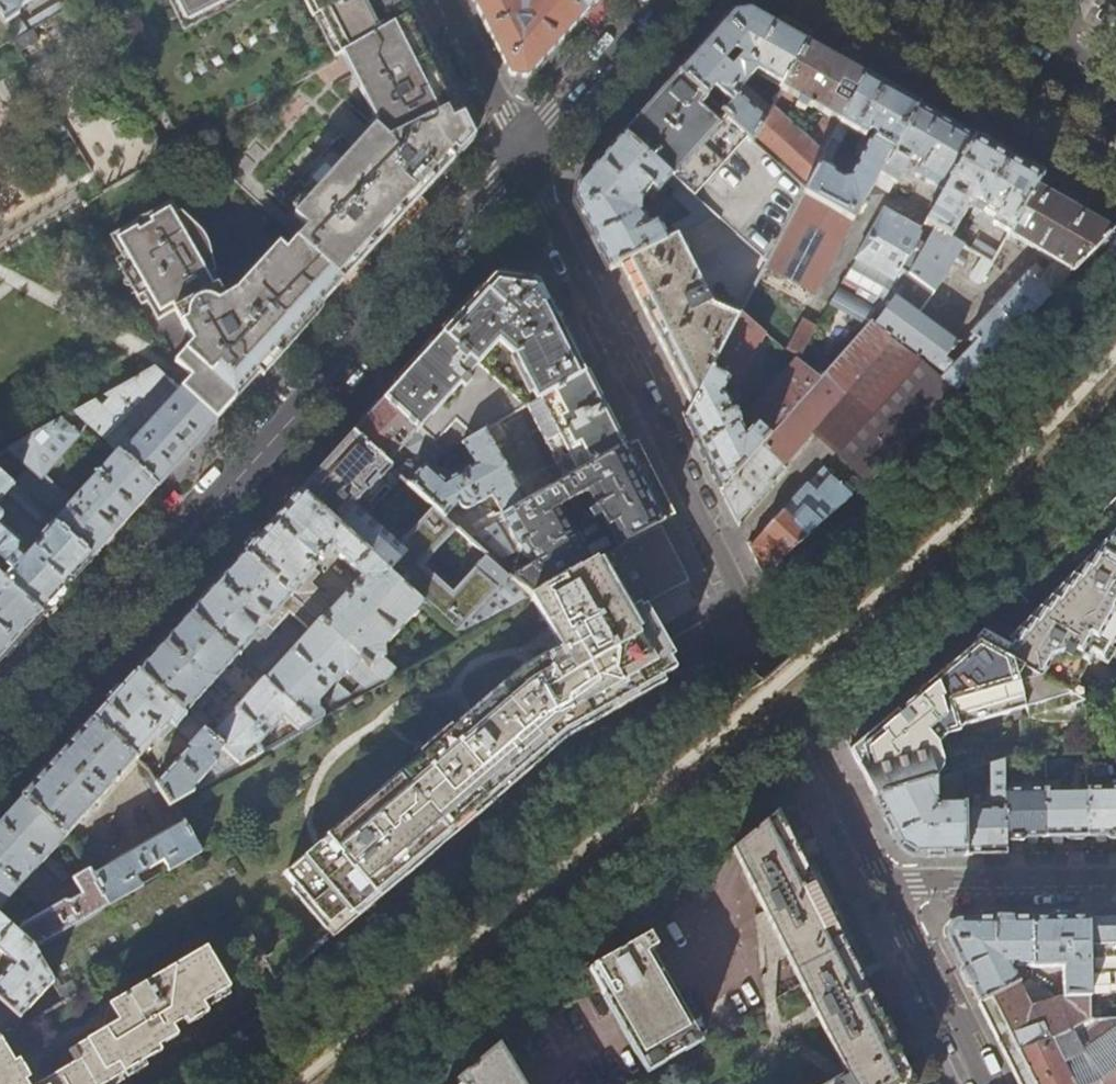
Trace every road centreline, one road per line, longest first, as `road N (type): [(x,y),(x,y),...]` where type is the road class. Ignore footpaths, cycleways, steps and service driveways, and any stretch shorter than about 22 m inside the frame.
road 1 (residential): [(883,882),(525,162)]
road 2 (residential): [(0,747),(525,162)]
road 3 (residential): [(1115,876),(883,882)]
road 4 (residential): [(986,1083),(883,882)]
road 5 (residential): [(525,162),(677,0)]
road 6 (residential): [(525,162),(445,0)]
road 7 (secondary): [(990,12),(1115,84)]

